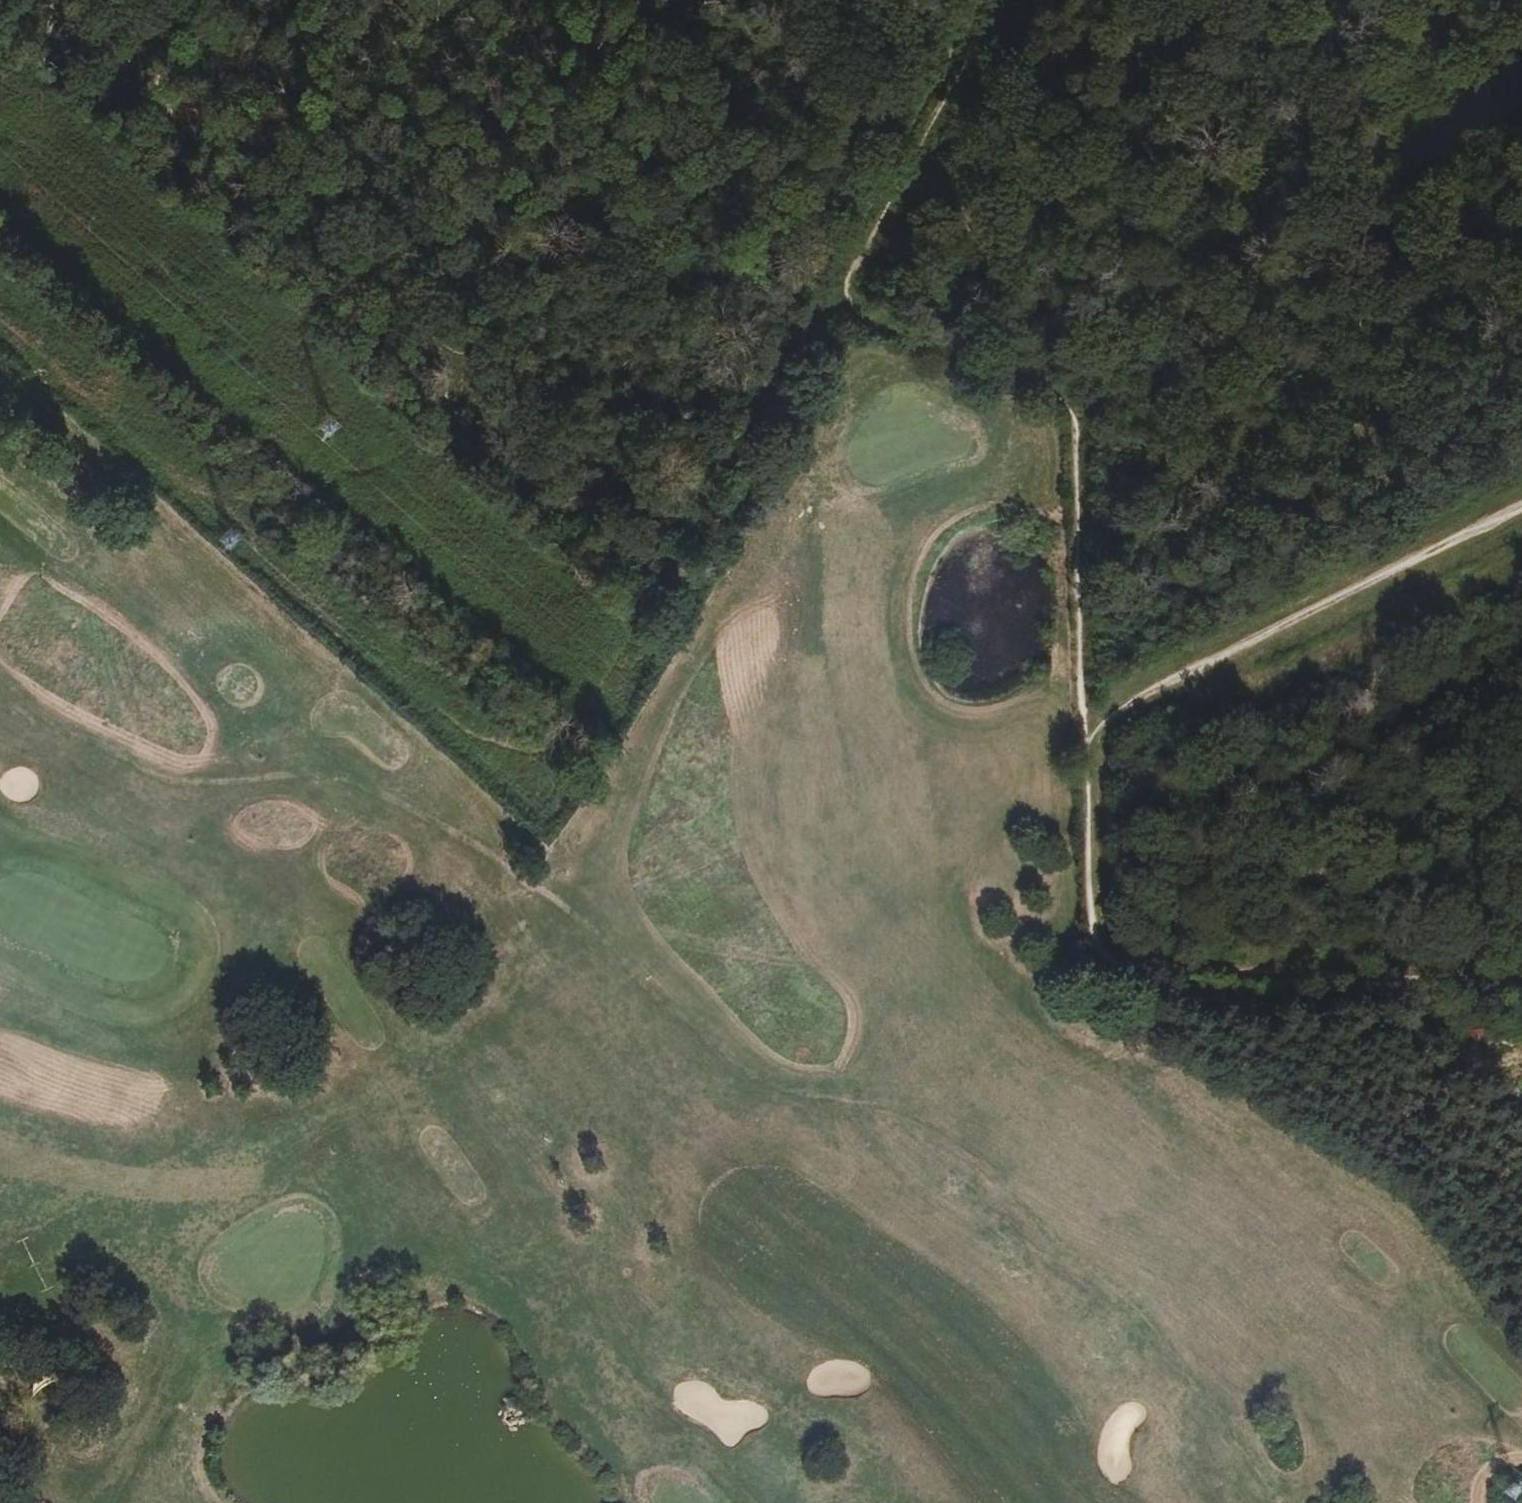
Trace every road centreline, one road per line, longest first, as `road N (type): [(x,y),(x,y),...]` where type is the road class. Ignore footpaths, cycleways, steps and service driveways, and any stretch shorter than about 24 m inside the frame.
road 1 (track): [(855,284),(852,308),(876,328),(1051,395),(1076,425),(1094,938),(1102,958),(1144,971),(1521,986)]
road 2 (track): [(1521,502),(1085,719)]

